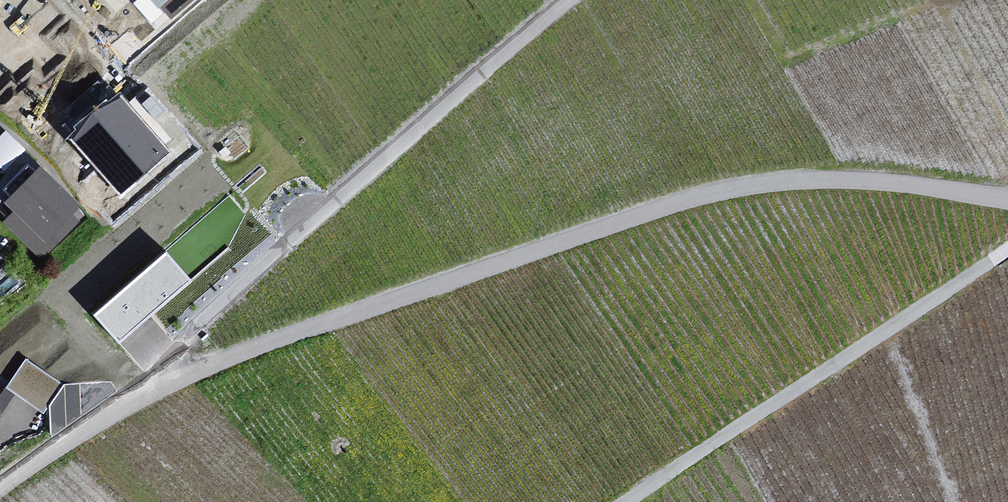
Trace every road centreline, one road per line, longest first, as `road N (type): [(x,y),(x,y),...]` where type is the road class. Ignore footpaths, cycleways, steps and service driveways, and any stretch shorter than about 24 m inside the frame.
road 1 (unclassified): [(155,391),(330,321),(740,187),(872,181),(1007,199)]
road 2 (unclassified): [(572,0),(271,260),(156,374),(155,391)]
road 3 (unclassified): [(1007,249),(621,501)]
road 4 (unclassified): [(0,490),(155,391)]

